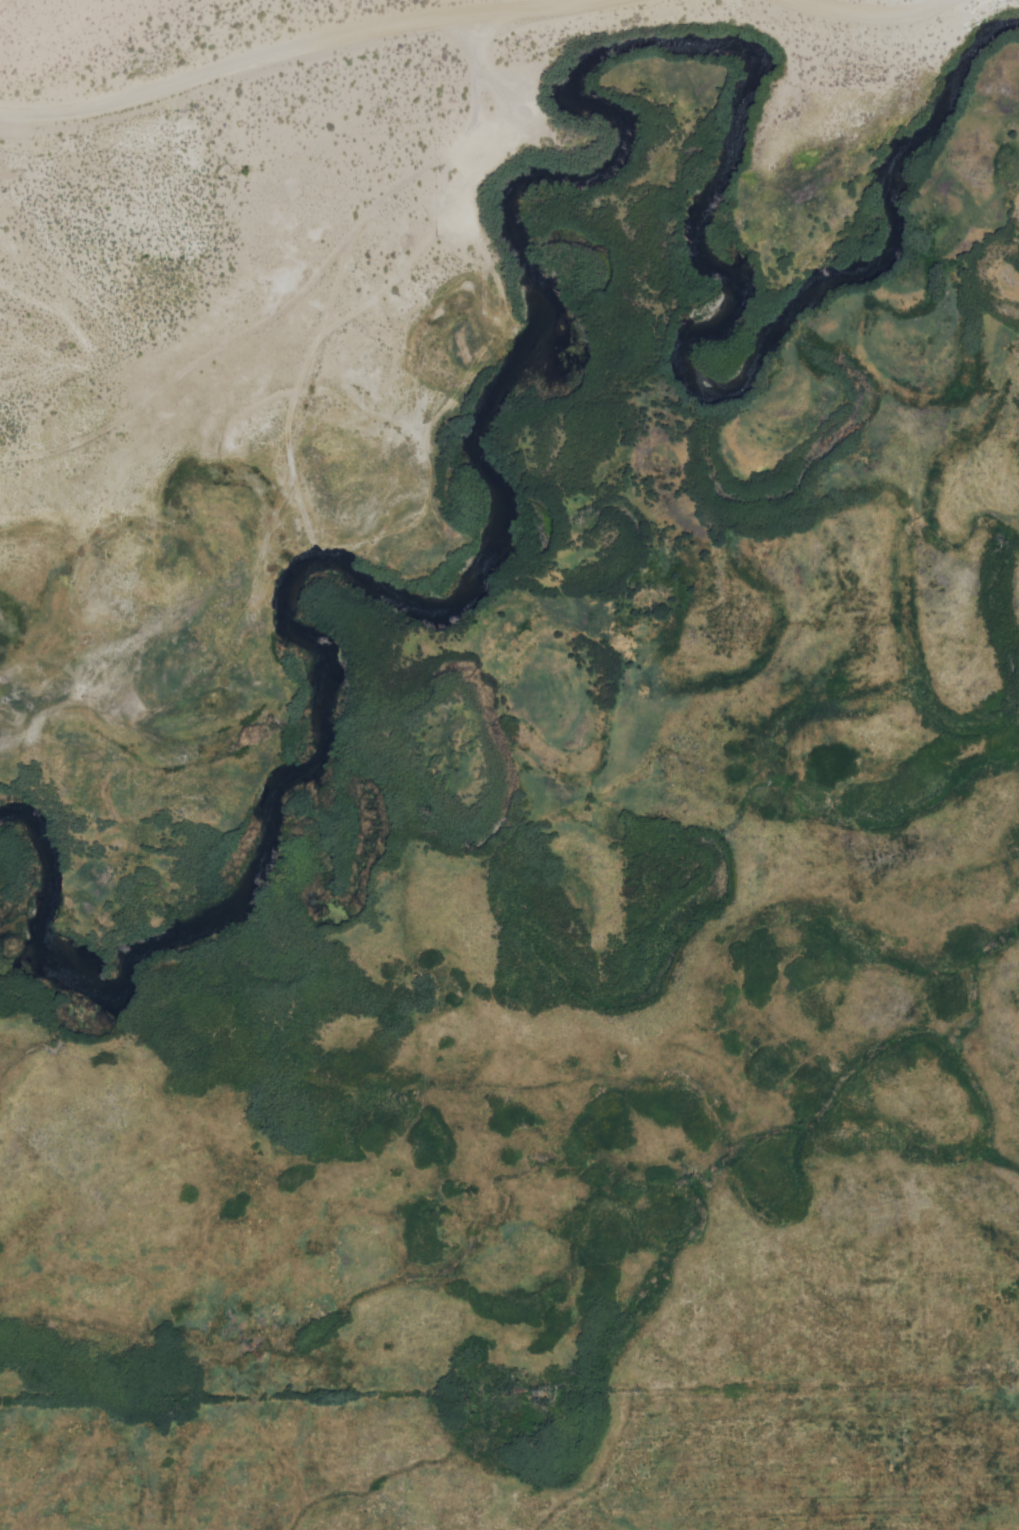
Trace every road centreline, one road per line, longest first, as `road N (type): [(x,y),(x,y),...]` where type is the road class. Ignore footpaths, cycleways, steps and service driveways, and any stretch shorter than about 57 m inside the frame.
road 1 (track): [(0,112),(72,111),(400,23),(530,0)]
road 2 (track): [(476,10),(476,33),(512,131),(472,162),(461,207),(392,279),(360,282),(349,258)]
road 3 (track): [(807,0),(888,13),(956,0)]

